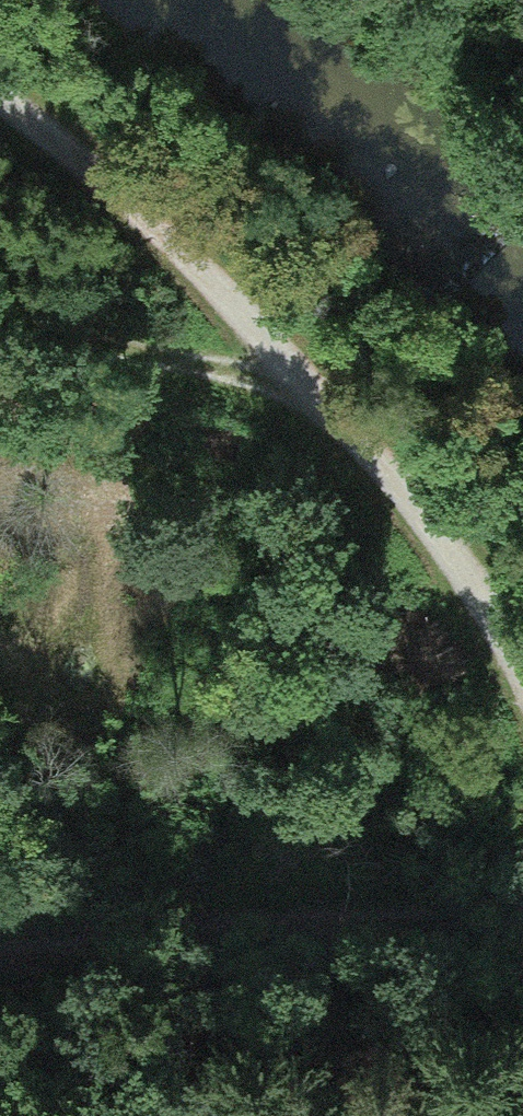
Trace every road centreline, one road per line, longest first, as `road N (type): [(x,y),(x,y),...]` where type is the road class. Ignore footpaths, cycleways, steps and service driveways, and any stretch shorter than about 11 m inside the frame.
road 1 (track): [(522,676),(337,410),(153,228),(0,111)]
road 2 (track): [(522,912),(433,925),(0,947)]
road 3 (track): [(337,410),(0,345)]

